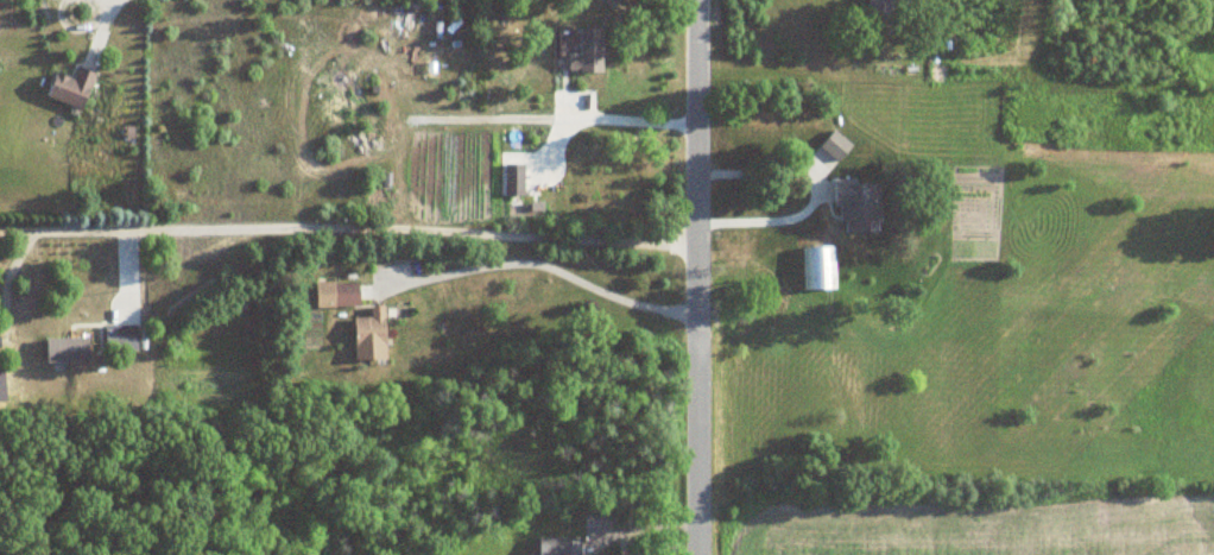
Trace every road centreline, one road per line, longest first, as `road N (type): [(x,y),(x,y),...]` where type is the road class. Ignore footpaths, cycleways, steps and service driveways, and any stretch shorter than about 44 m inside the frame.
road 1 (residential): [(698,554),(696,0)]

